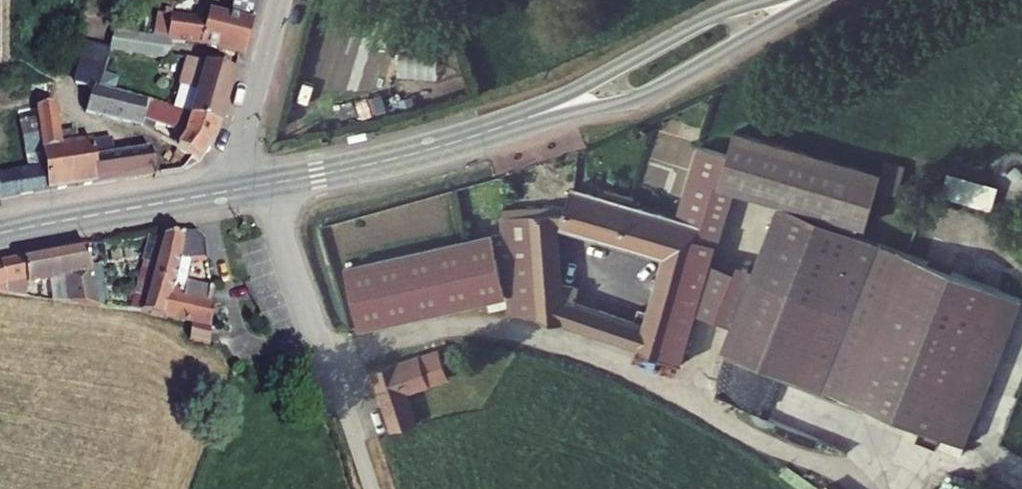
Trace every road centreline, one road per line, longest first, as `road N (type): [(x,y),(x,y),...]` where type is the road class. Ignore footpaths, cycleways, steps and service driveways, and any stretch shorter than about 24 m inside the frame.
road 1 (track): [(325,351),(457,325),(533,335),(615,367),(826,488)]
road 2 (unclassified): [(271,184),(372,488)]
road 3 (tertiary): [(529,118),(645,94),(808,0)]
road 4 (tertiary): [(767,0),(700,22),(529,118)]
road 5 (tertiary): [(529,118),(413,154),(271,184)]
road 6 (tertiary): [(227,191),(0,232)]
road 7 (unclassified): [(280,0),(227,191)]

